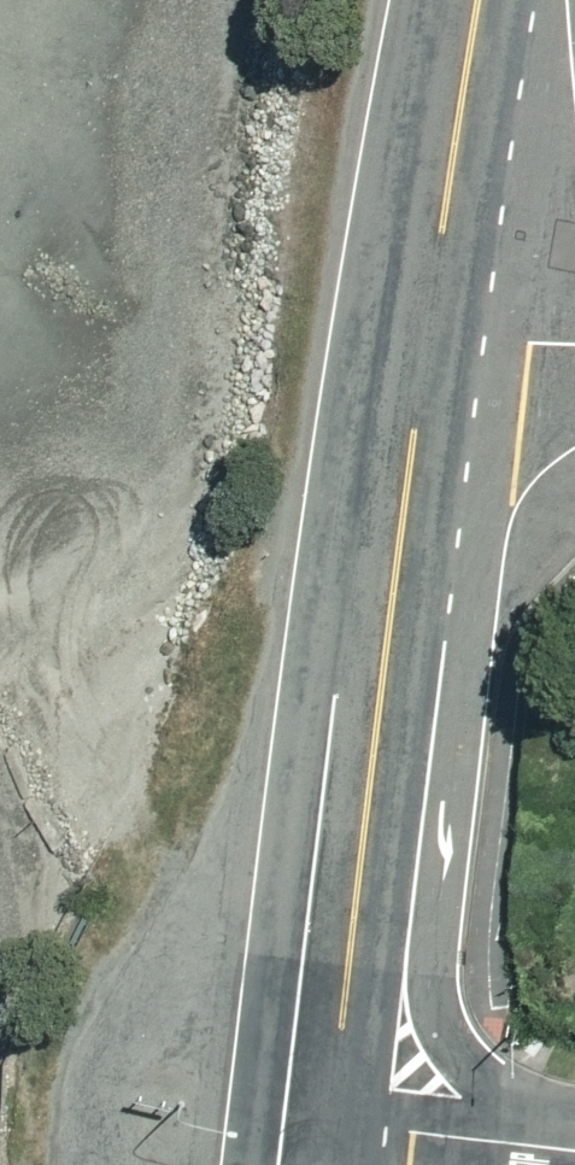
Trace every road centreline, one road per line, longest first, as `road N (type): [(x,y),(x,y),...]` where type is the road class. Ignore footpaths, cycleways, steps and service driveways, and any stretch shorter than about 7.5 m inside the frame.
road 1 (trunk): [(333,1127),(430,333)]
road 2 (trunk): [(430,333),(479,0)]
road 3 (residential): [(574,1152),(333,1127)]
road 4 (residential): [(574,343),(430,333)]

